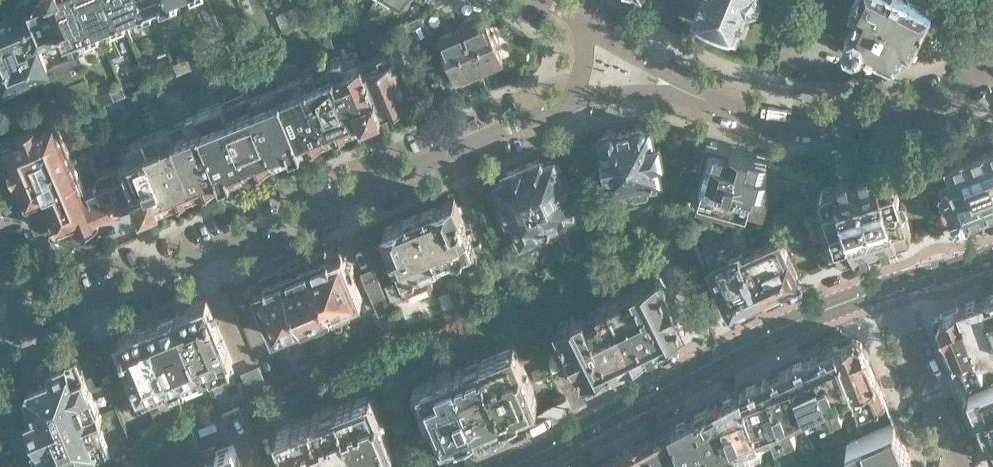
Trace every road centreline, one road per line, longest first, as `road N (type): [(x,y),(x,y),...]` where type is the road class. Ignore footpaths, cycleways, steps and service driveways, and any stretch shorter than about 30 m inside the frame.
road 1 (residential): [(28,324),(578,98)]
road 2 (tertiary): [(890,288),(789,326),(511,466)]
road 3 (residential): [(668,83),(783,122),(867,119),(949,99),(992,68)]
road 4 (residential): [(963,466),(890,288)]

